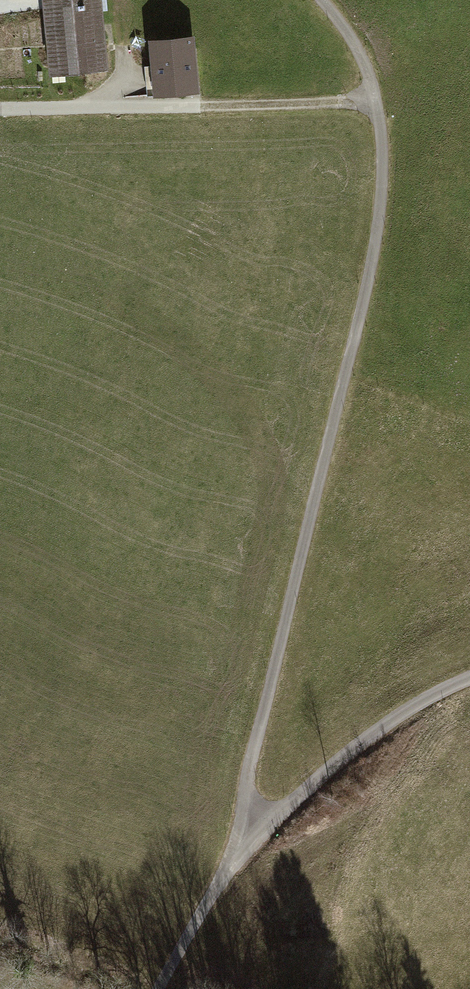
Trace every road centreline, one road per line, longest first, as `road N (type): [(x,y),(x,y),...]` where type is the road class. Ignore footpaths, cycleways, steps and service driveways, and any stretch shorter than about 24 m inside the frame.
road 1 (track): [(248,844),(247,779),(365,297),(382,182),(375,109),(356,44),(315,0)]
road 2 (track): [(0,110),(375,109)]
road 3 (track): [(248,844),(342,756),(406,710),(469,678)]
road 4 (track): [(157,988),(248,844)]

